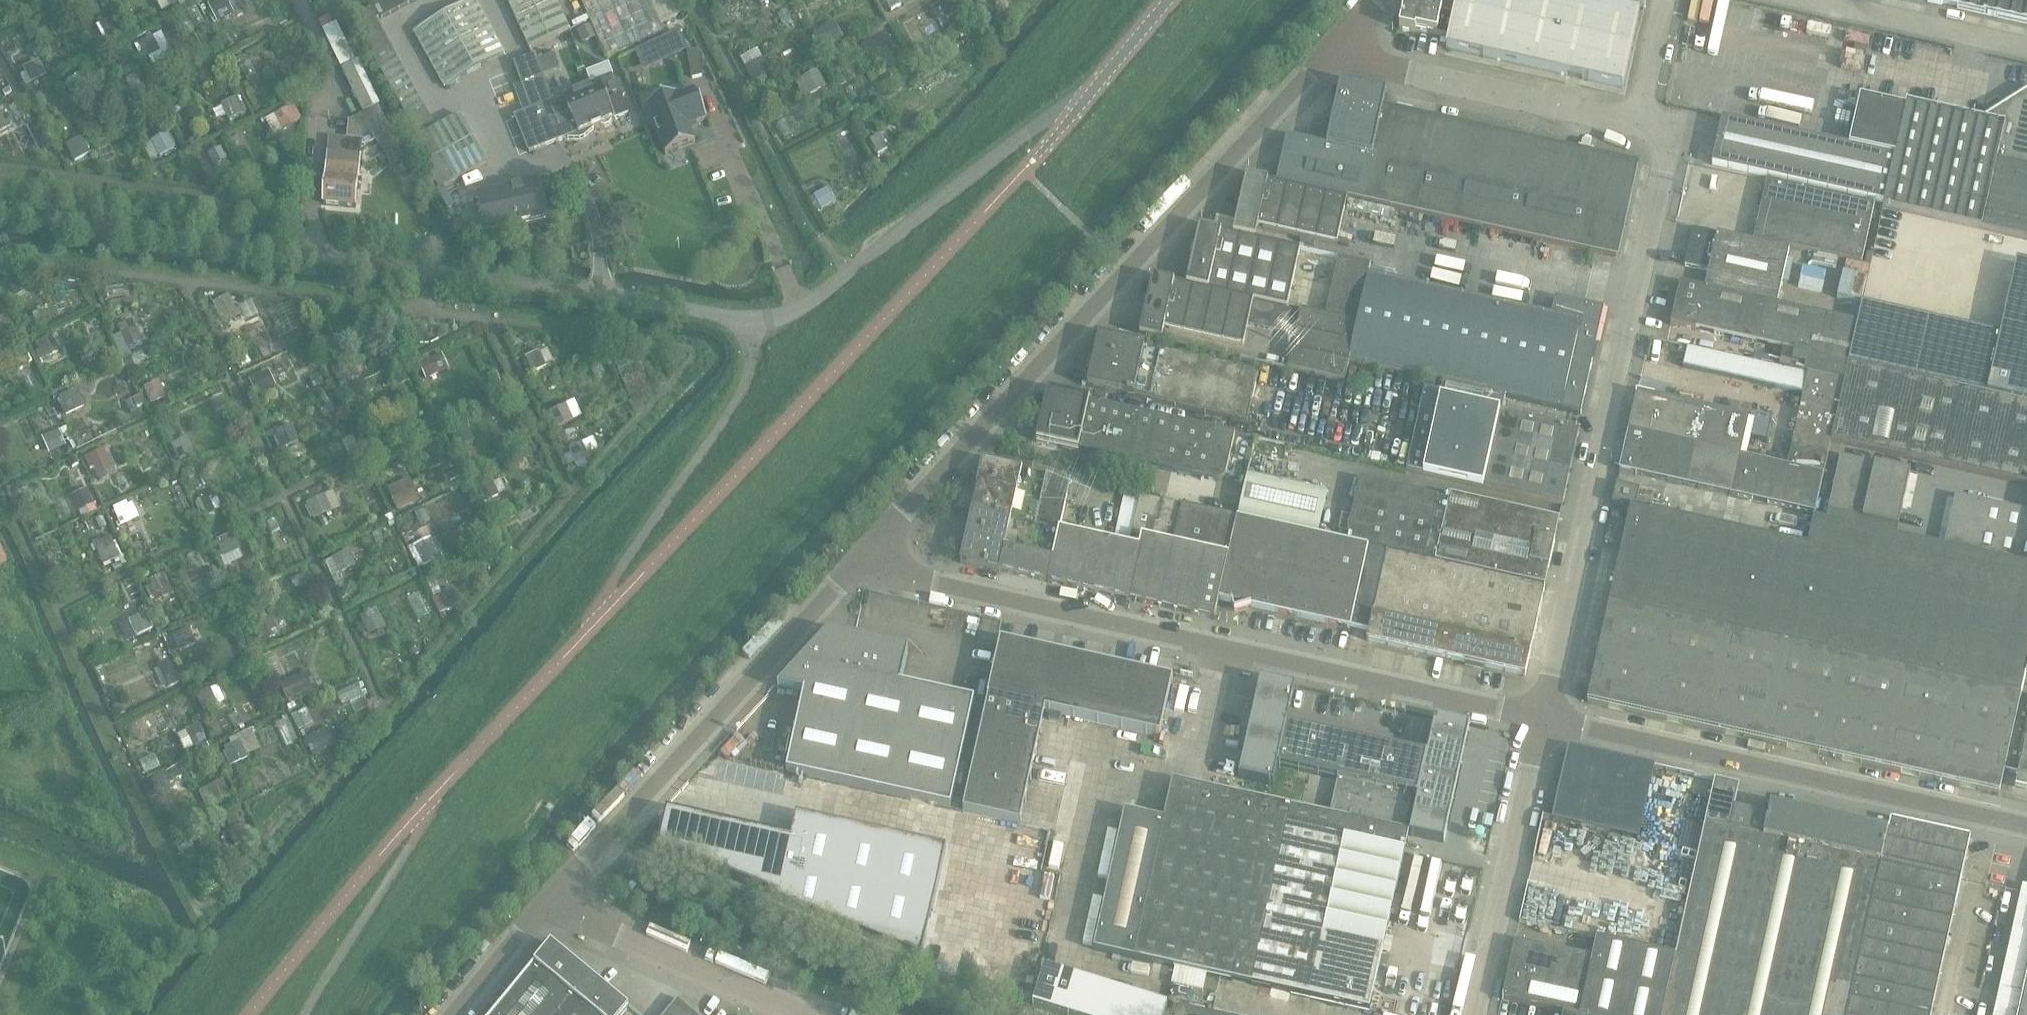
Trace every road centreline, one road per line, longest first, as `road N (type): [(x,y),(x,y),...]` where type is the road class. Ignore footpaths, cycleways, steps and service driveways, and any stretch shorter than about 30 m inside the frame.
road 1 (unclassified): [(0,212),(602,291),(749,322),(805,304),(1090,95)]
road 2 (unclassified): [(874,545),(1347,35)]
road 3 (unclassified): [(874,545),(922,578),(1543,719)]
road 4 (unclassified): [(1543,719),(1667,146),(1659,129),(1637,122)]
road 5 (unclassified): [(1543,719),(2026,822)]
road 6 (unclassified): [(550,899),(874,545)]
road 7 (unclassified): [(1637,122),(1382,64),(1347,35)]
road 8 (unclassified): [(1473,1014),(1543,719)]
road 9 (unclassified): [(800,1014),(550,899)]
road 10 (unclassified): [(1813,0),(2026,47)]
road 11 (unclassified): [(452,1014),(550,899)]
road 12 (unclassified): [(1637,122),(1667,0)]
road 13 (residential): [(1090,95),(1171,0)]

